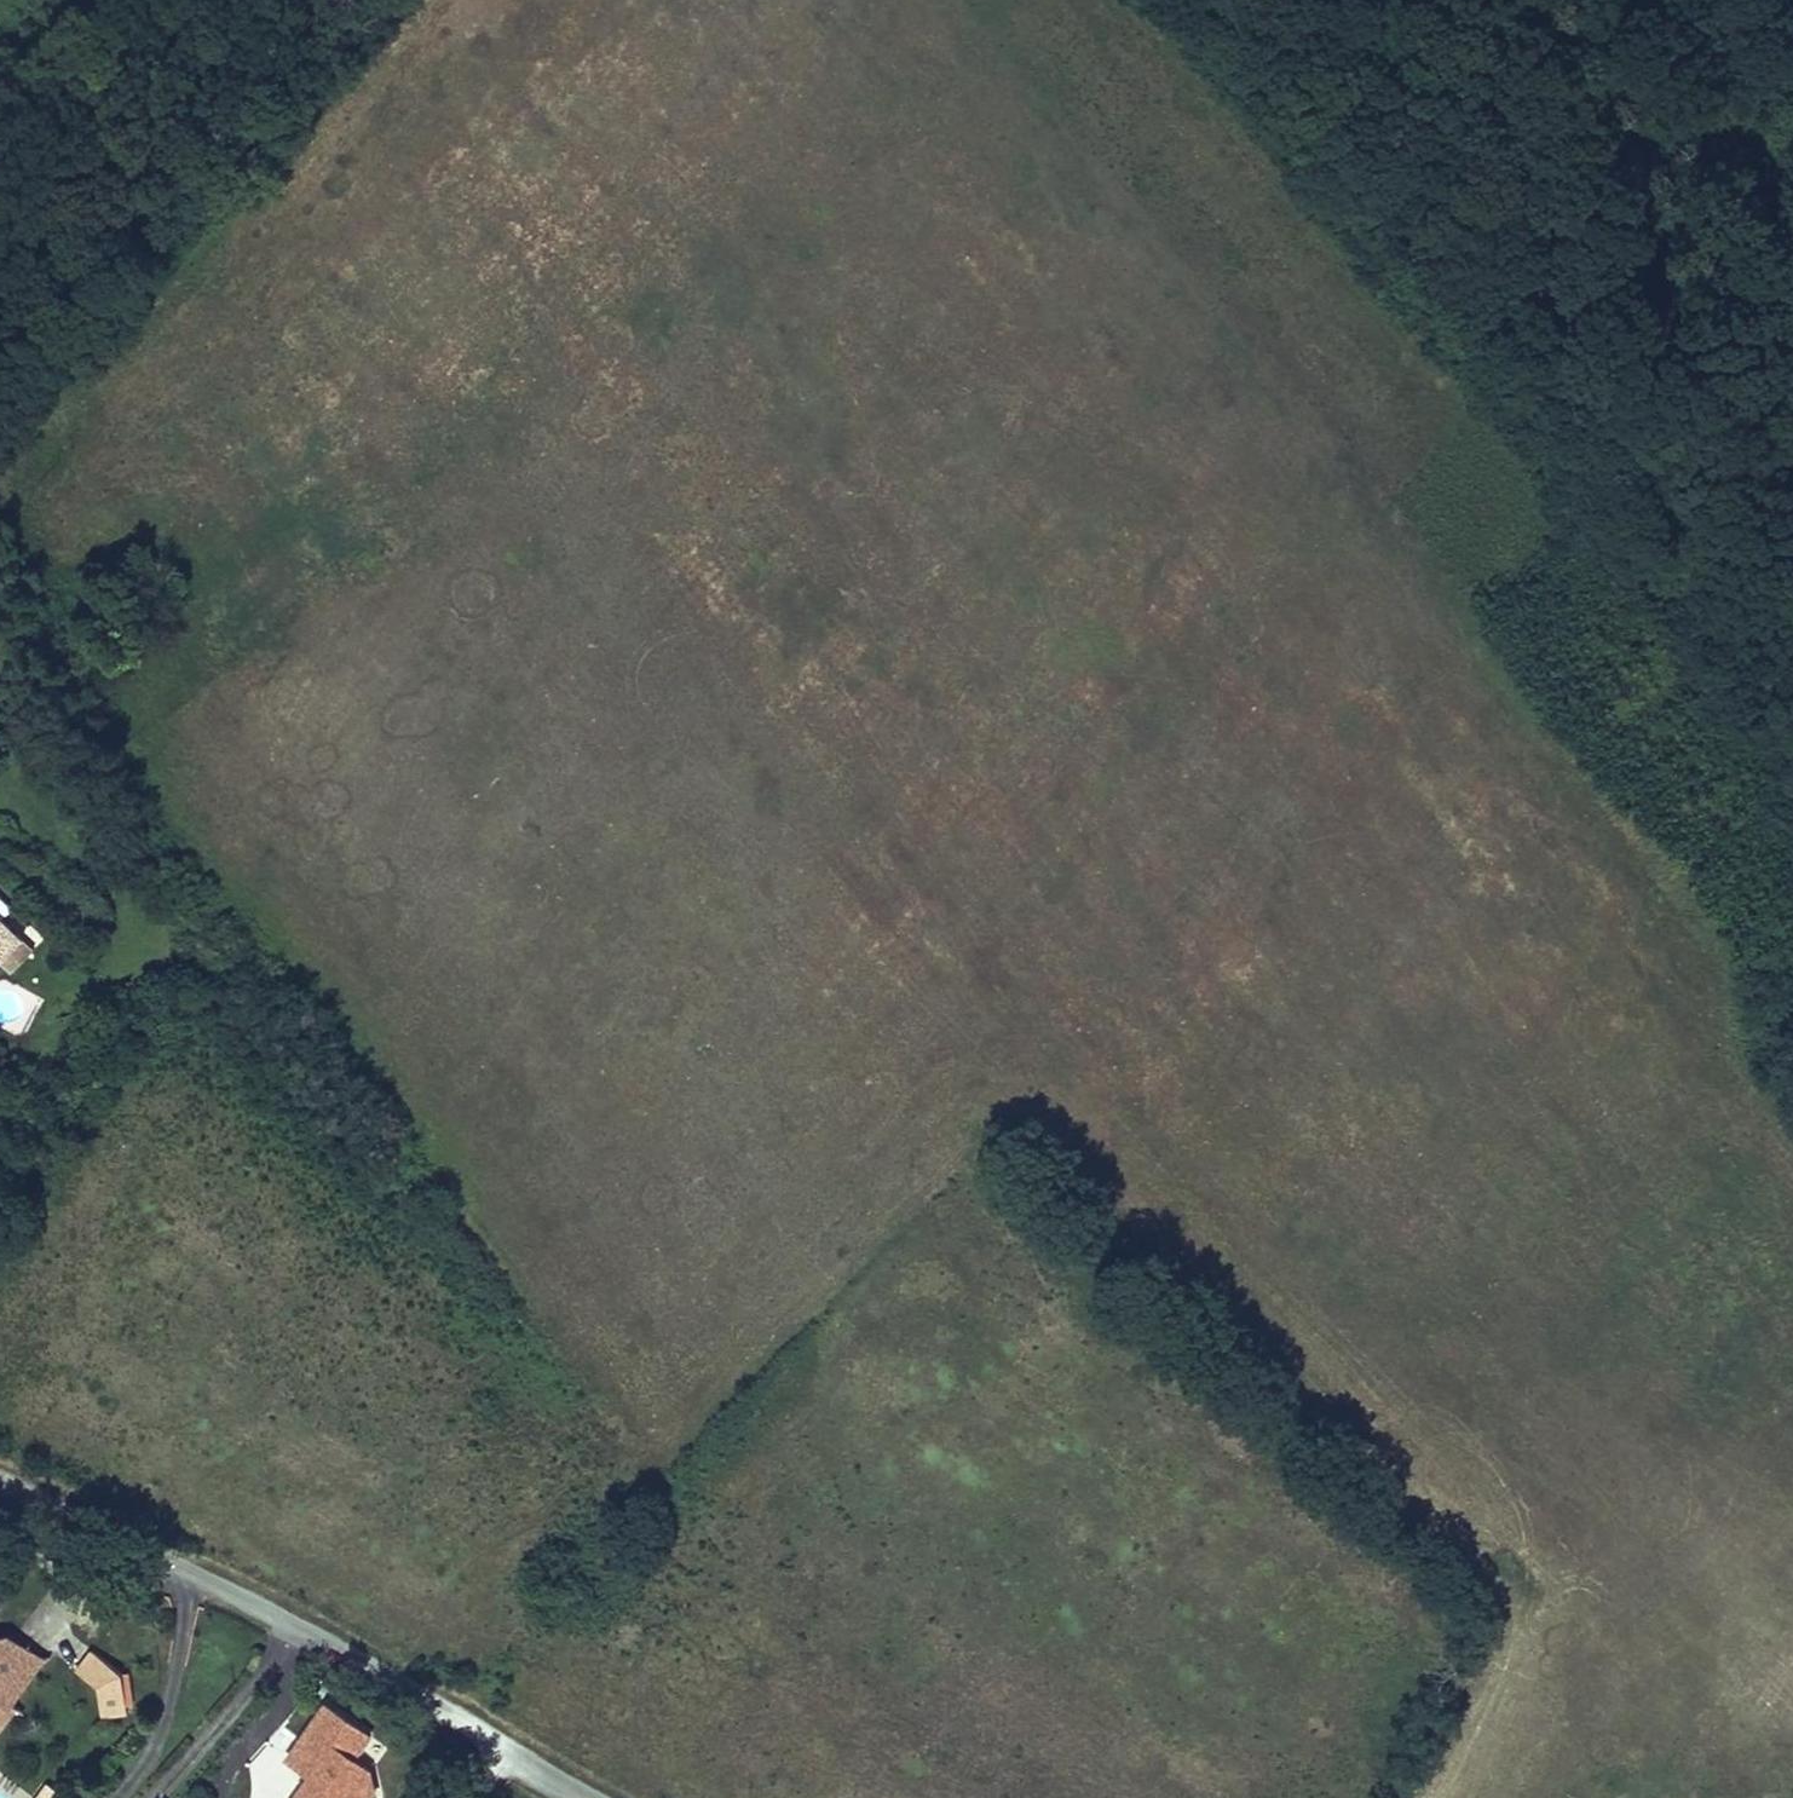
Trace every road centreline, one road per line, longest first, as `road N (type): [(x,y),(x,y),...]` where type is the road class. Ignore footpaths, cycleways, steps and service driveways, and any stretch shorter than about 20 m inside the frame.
road 1 (residential): [(0,1485),(358,1652),(602,1797)]

